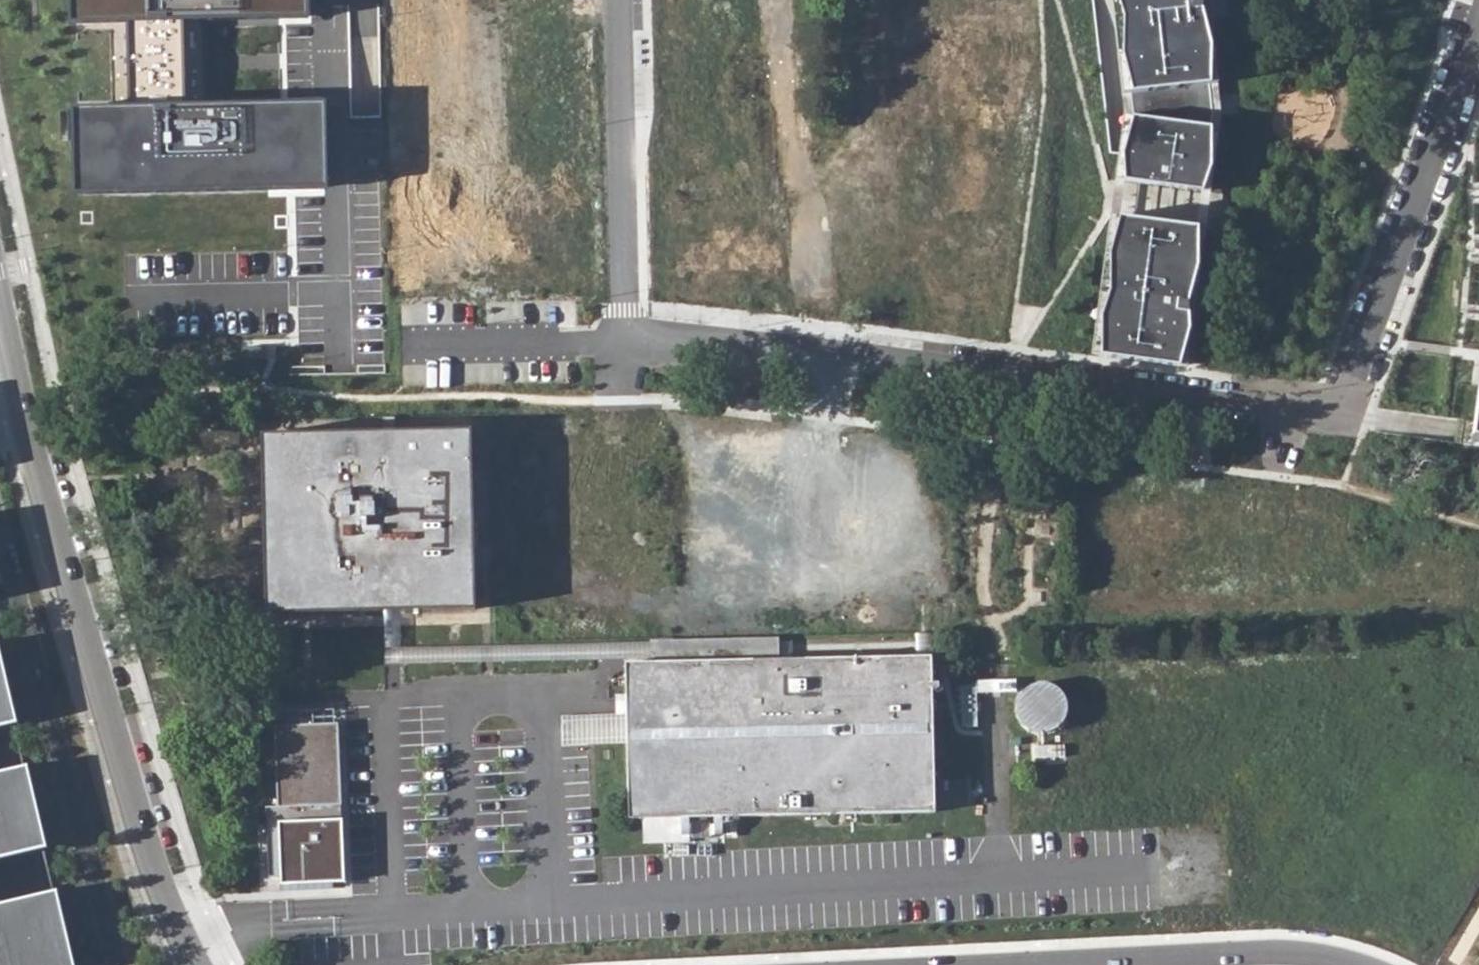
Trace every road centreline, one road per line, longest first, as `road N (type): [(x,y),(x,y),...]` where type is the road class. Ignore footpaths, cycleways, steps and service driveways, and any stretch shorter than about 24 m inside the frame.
road 1 (residential): [(625,343),(1316,415),(1343,392),(1478,28)]
road 2 (residential): [(199,964),(154,867),(25,416),(0,300)]
road 3 (residential): [(619,0),(625,343)]
road 4 (residential): [(1030,964),(1266,953),(1357,964)]
road 5 (residential): [(625,343),(409,347)]

